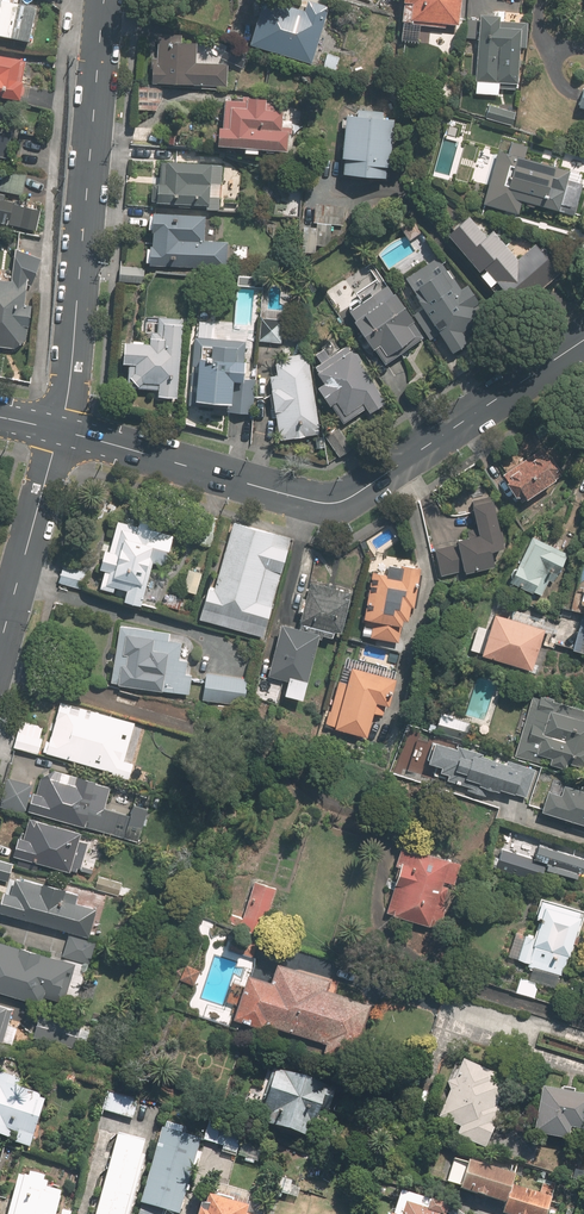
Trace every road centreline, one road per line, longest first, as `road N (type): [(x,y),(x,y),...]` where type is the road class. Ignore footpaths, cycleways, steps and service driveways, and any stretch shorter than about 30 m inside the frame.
road 1 (residential): [(583,340),(335,503),(60,428)]
road 2 (residential): [(60,428),(105,0)]
road 3 (residential): [(0,644),(60,428)]

